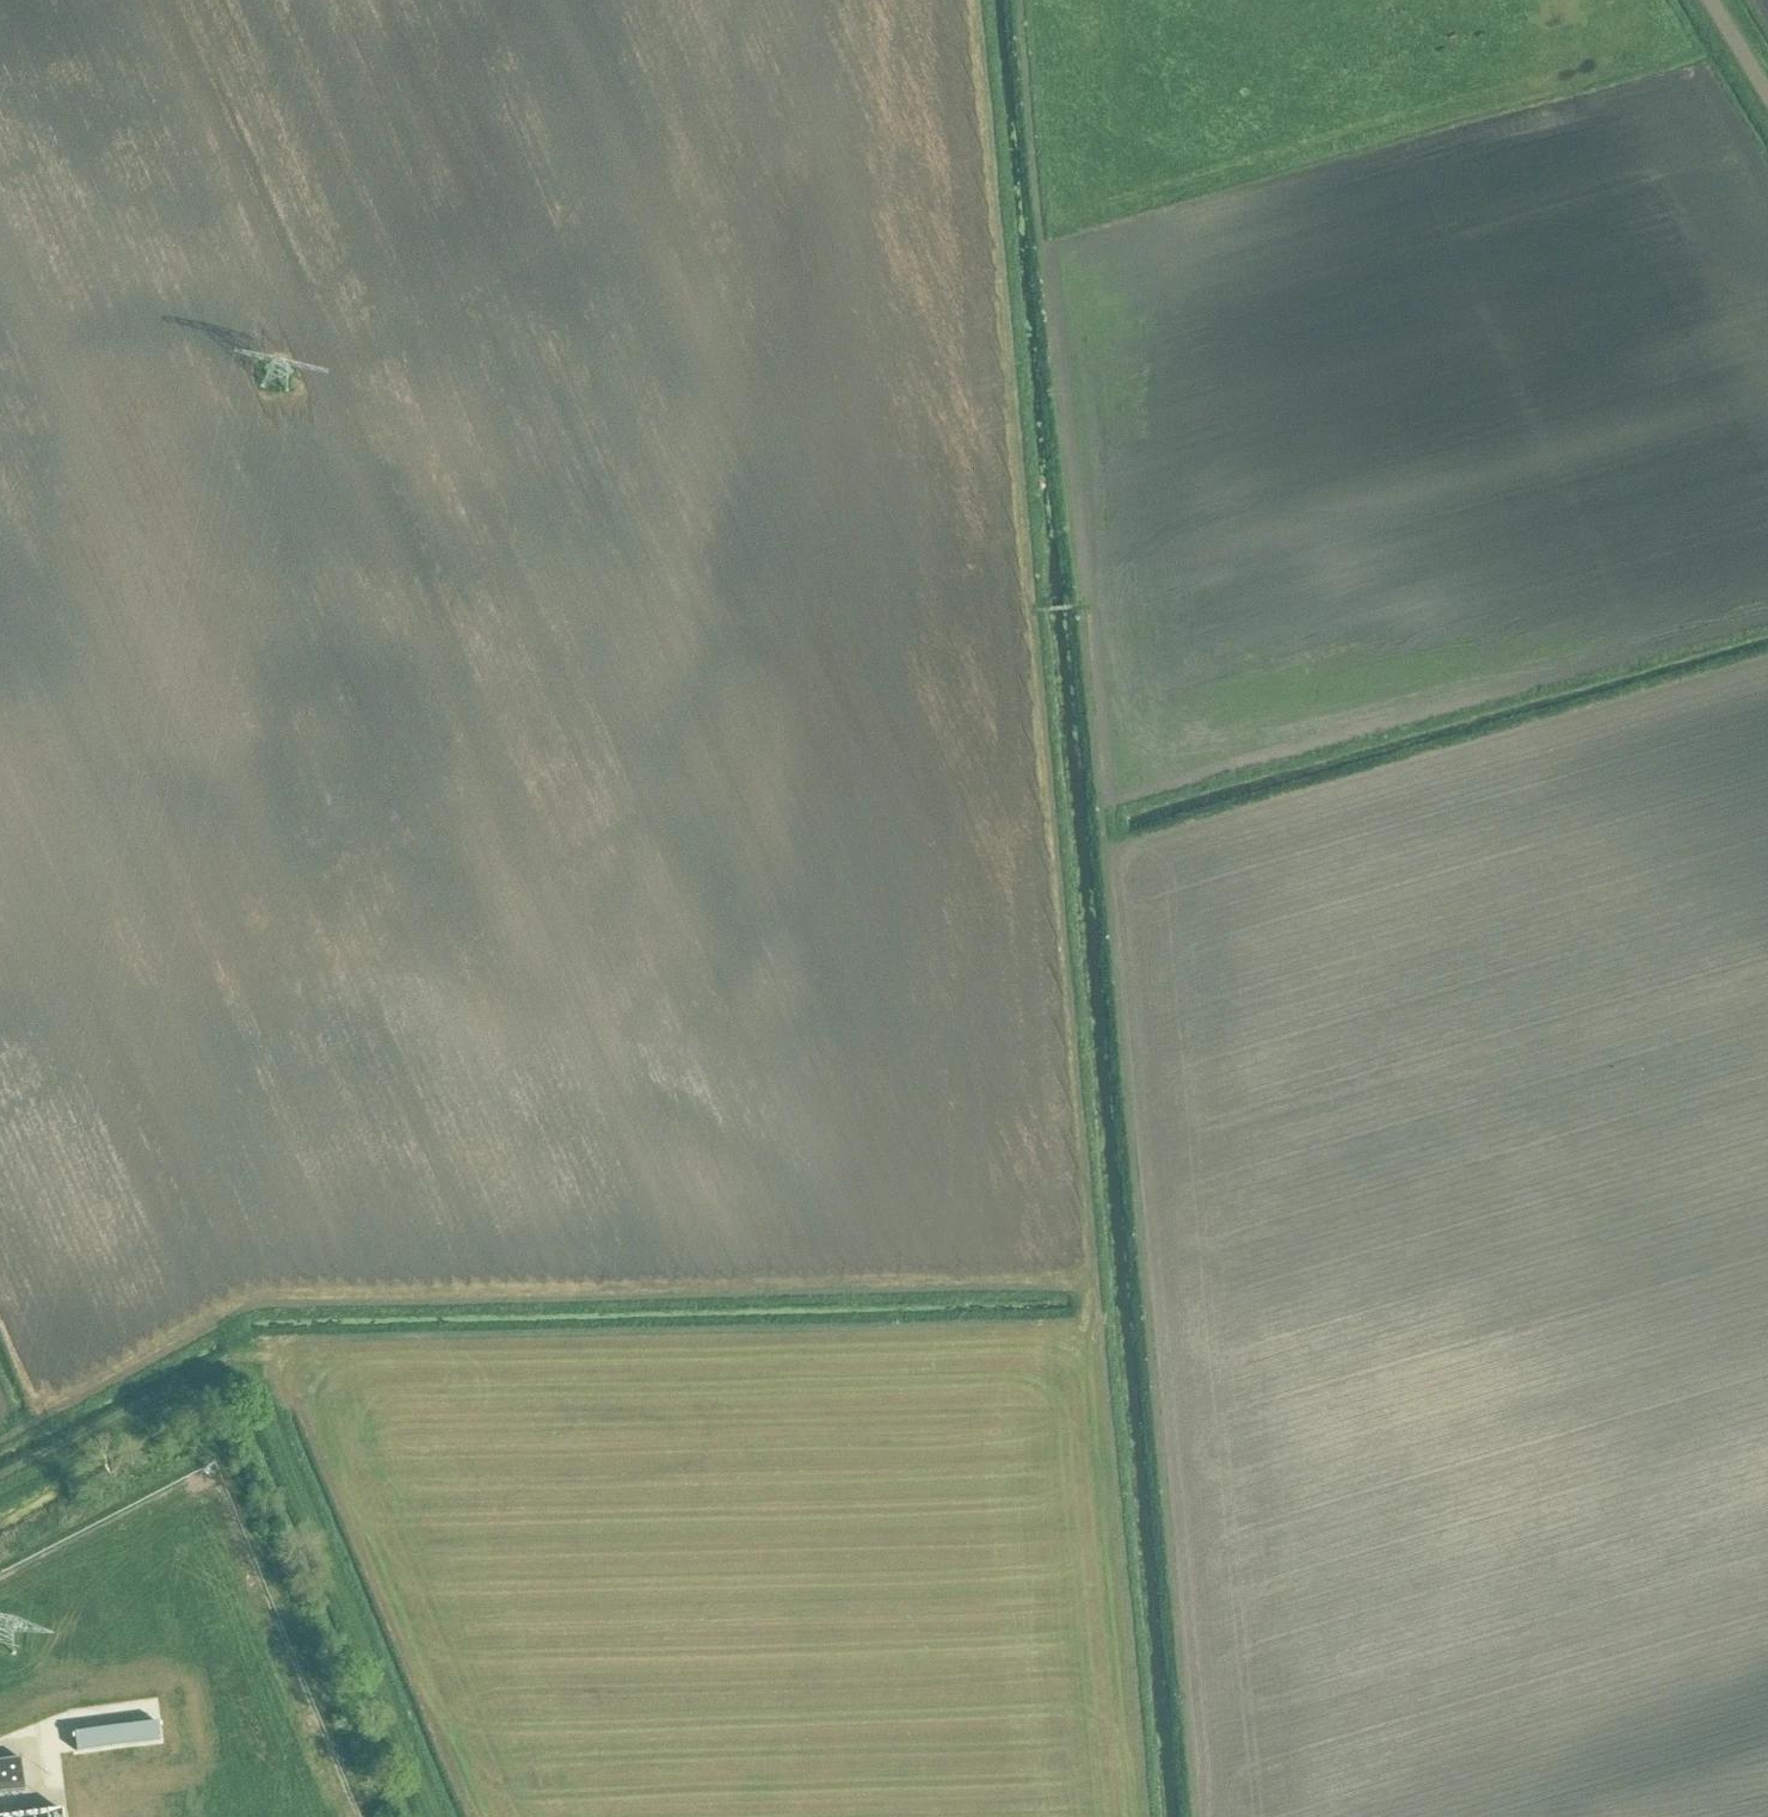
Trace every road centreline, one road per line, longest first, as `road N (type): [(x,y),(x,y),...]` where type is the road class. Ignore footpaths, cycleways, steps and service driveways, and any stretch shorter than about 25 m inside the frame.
road 1 (track): [(440,1816),(254,1368)]

